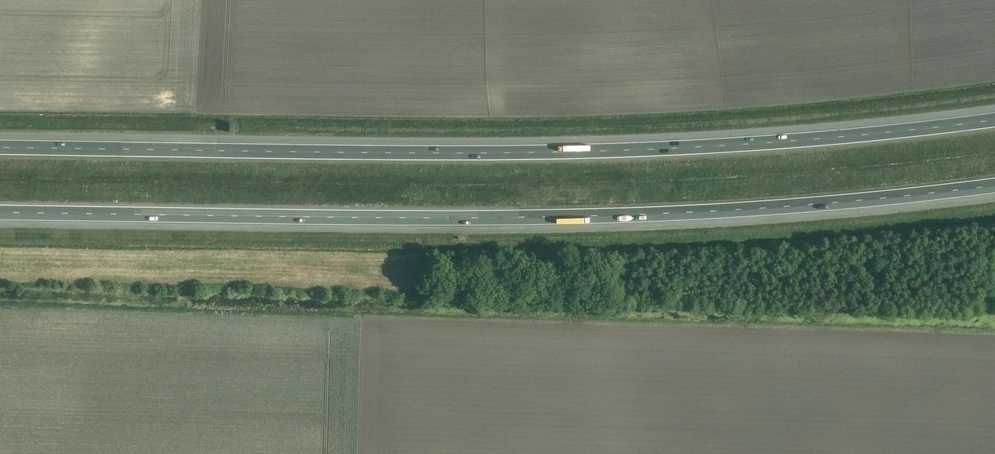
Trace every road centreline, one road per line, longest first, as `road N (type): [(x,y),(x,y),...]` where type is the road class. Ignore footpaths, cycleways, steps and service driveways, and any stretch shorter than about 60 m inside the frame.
road 1 (motorway): [(994,120),(795,140),(540,152),(0,148)]
road 2 (motorway): [(0,212),(725,211),(994,186)]

